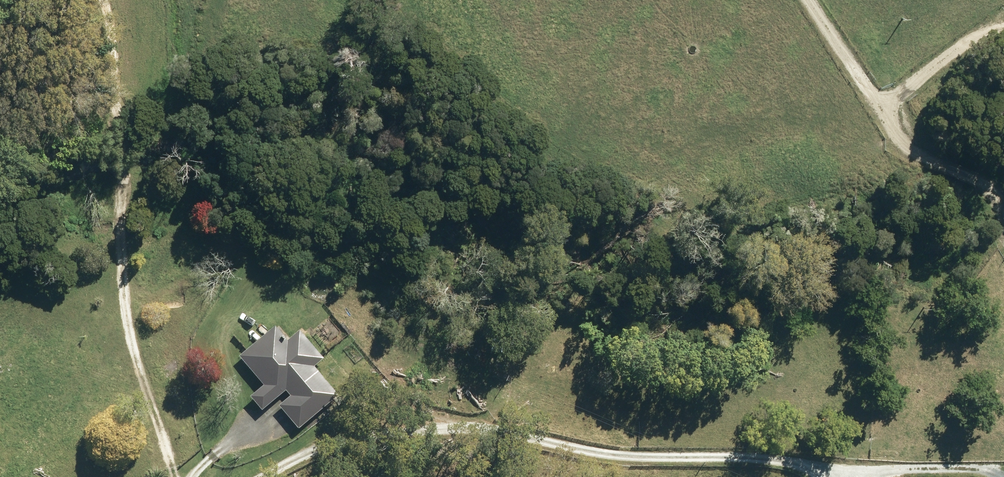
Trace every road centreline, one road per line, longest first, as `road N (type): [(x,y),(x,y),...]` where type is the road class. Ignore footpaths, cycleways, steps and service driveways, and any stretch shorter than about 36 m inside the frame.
road 1 (track): [(1003,469),(618,457),(522,434),(369,429),(270,476)]
road 2 (track): [(103,0),(117,111),(122,275),(141,377),(173,476)]
road 3 (track): [(1003,209),(980,182),(901,145),(811,0)]

